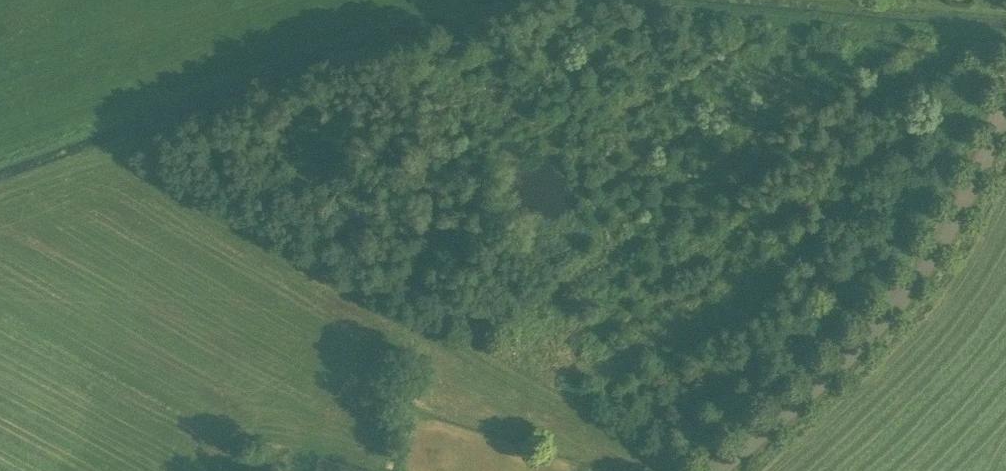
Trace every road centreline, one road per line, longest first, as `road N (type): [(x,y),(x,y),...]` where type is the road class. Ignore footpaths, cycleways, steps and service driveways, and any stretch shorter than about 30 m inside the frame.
road 1 (tertiary): [(710,470),(846,348),(932,249),(1005,106)]

